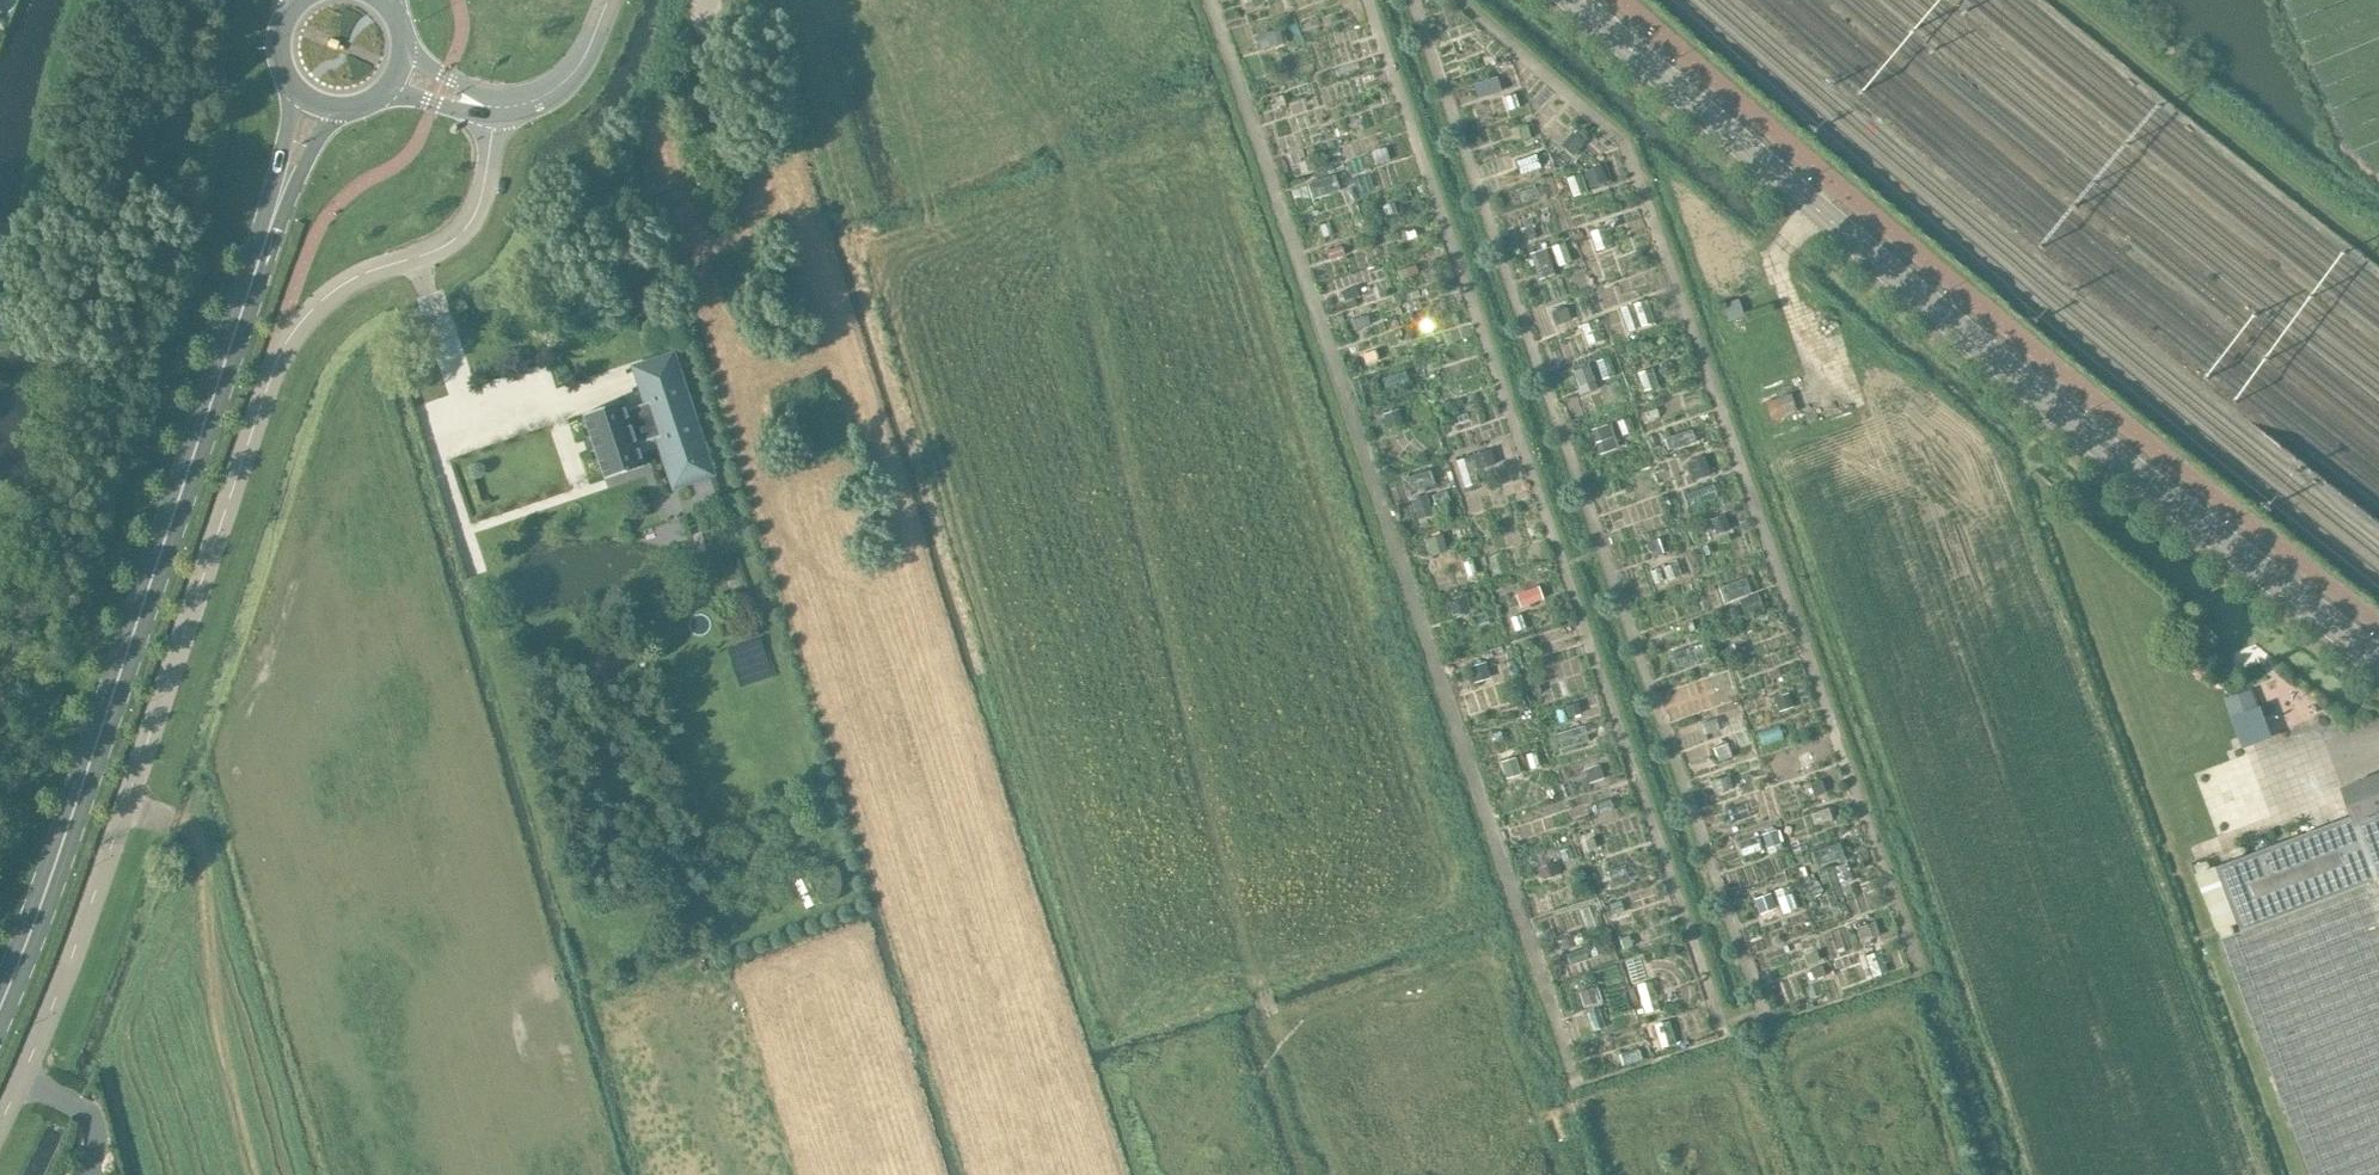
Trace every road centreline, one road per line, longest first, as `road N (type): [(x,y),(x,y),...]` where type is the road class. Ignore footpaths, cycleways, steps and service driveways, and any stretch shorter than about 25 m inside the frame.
road 1 (unclassified): [(0,1120),(126,811),(278,352),(332,292),(449,243),(466,227),(481,194),(497,109)]
road 2 (tertiary): [(2378,661),(1986,356),(1575,0)]
road 3 (secondary): [(0,1006),(281,198)]
road 4 (tertiary): [(497,109),(566,81),(608,0)]

